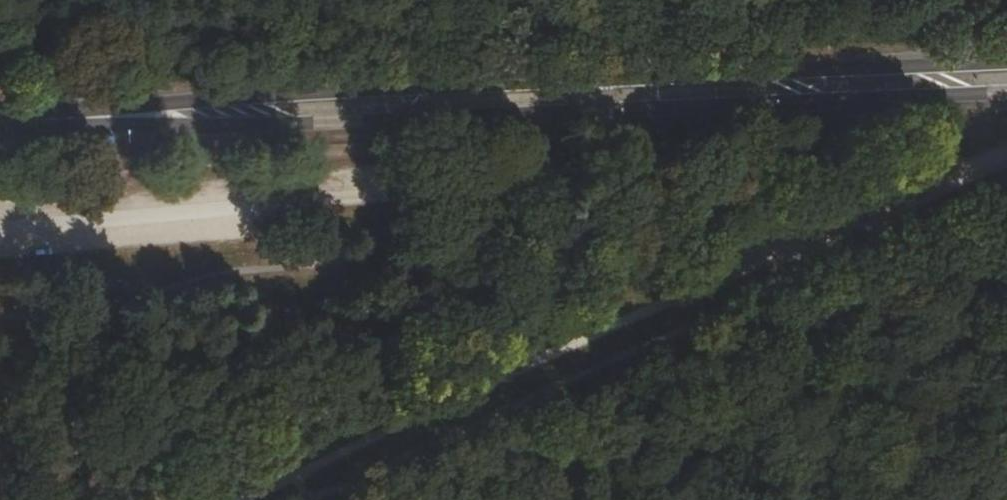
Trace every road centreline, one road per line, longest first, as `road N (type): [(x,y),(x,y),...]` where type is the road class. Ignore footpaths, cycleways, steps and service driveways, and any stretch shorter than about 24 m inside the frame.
road 1 (tertiary): [(1006,62),(320,95),(92,118)]
road 2 (tertiary): [(92,118),(322,127),(1006,99)]

